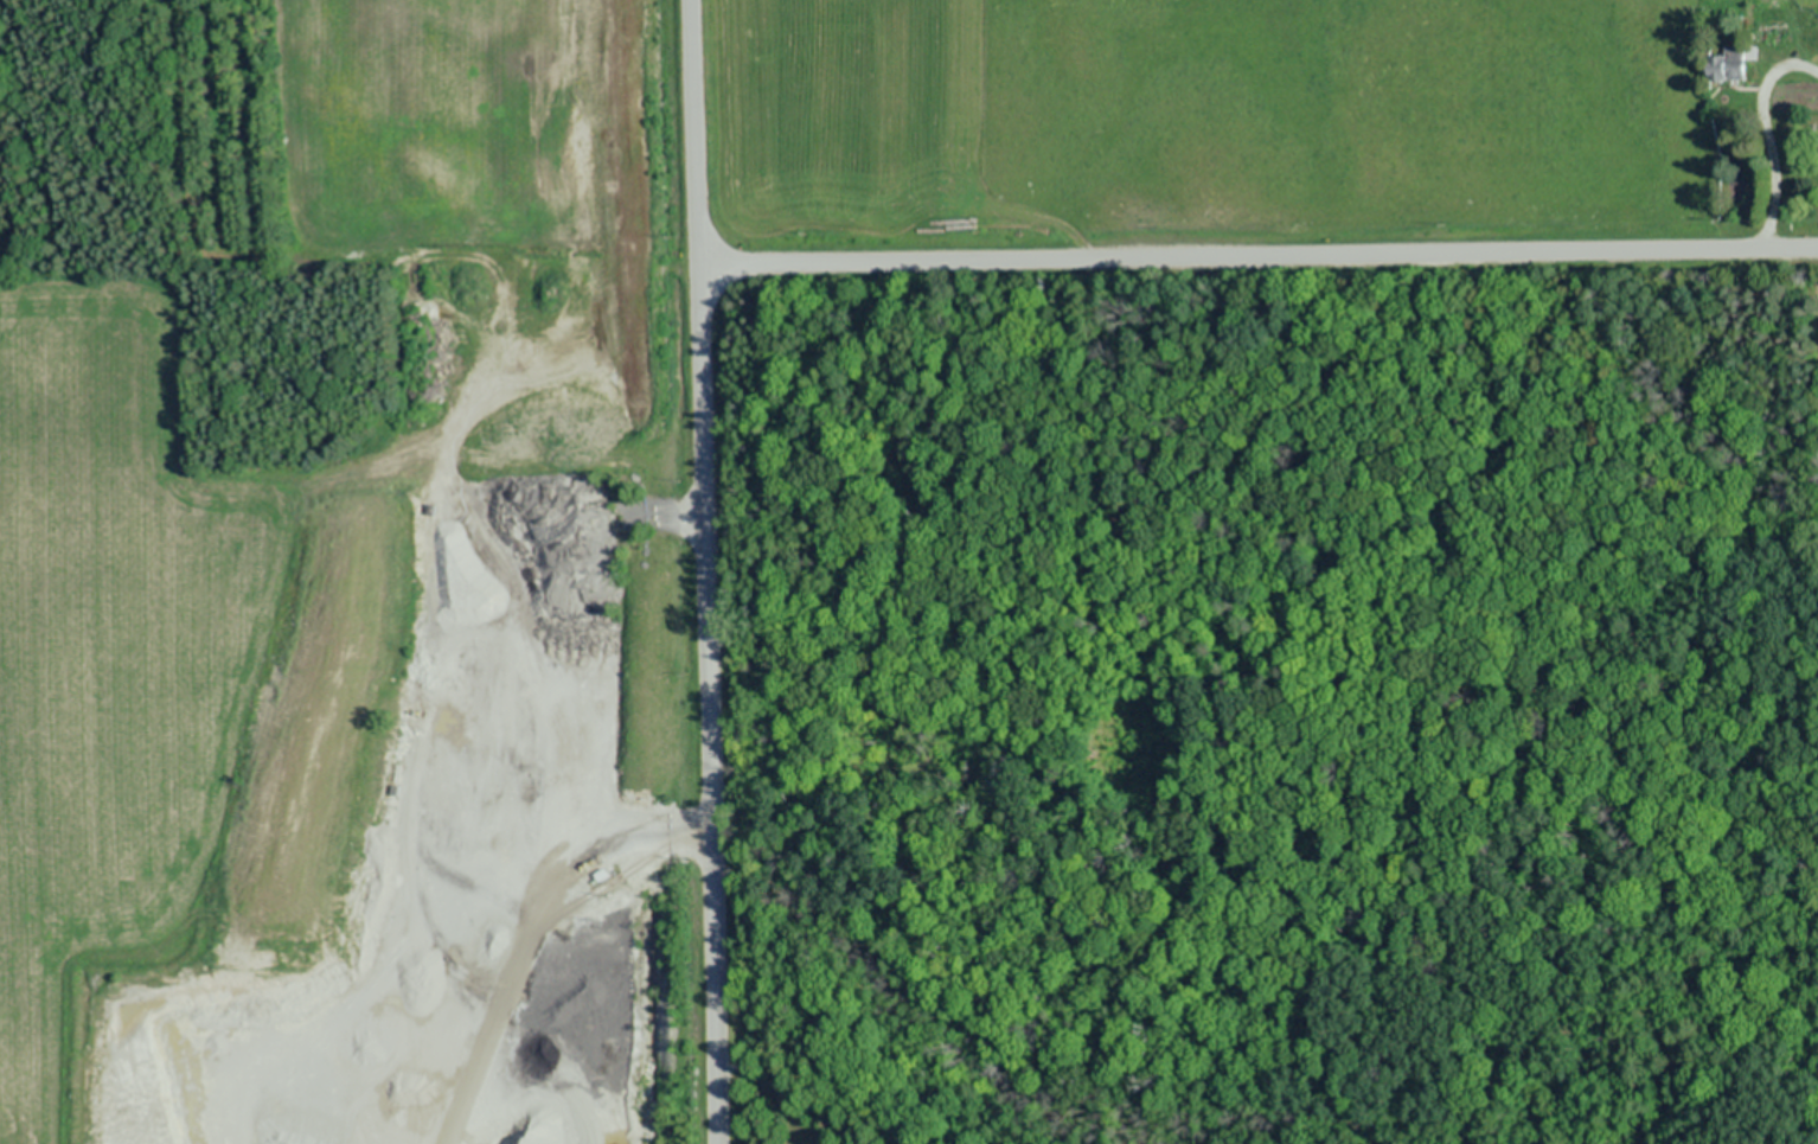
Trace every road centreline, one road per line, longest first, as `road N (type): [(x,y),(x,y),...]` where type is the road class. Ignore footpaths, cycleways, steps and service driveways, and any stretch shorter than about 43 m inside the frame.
road 1 (residential): [(722,1143),(693,0)]
road 2 (residential): [(702,266),(1817,247)]

